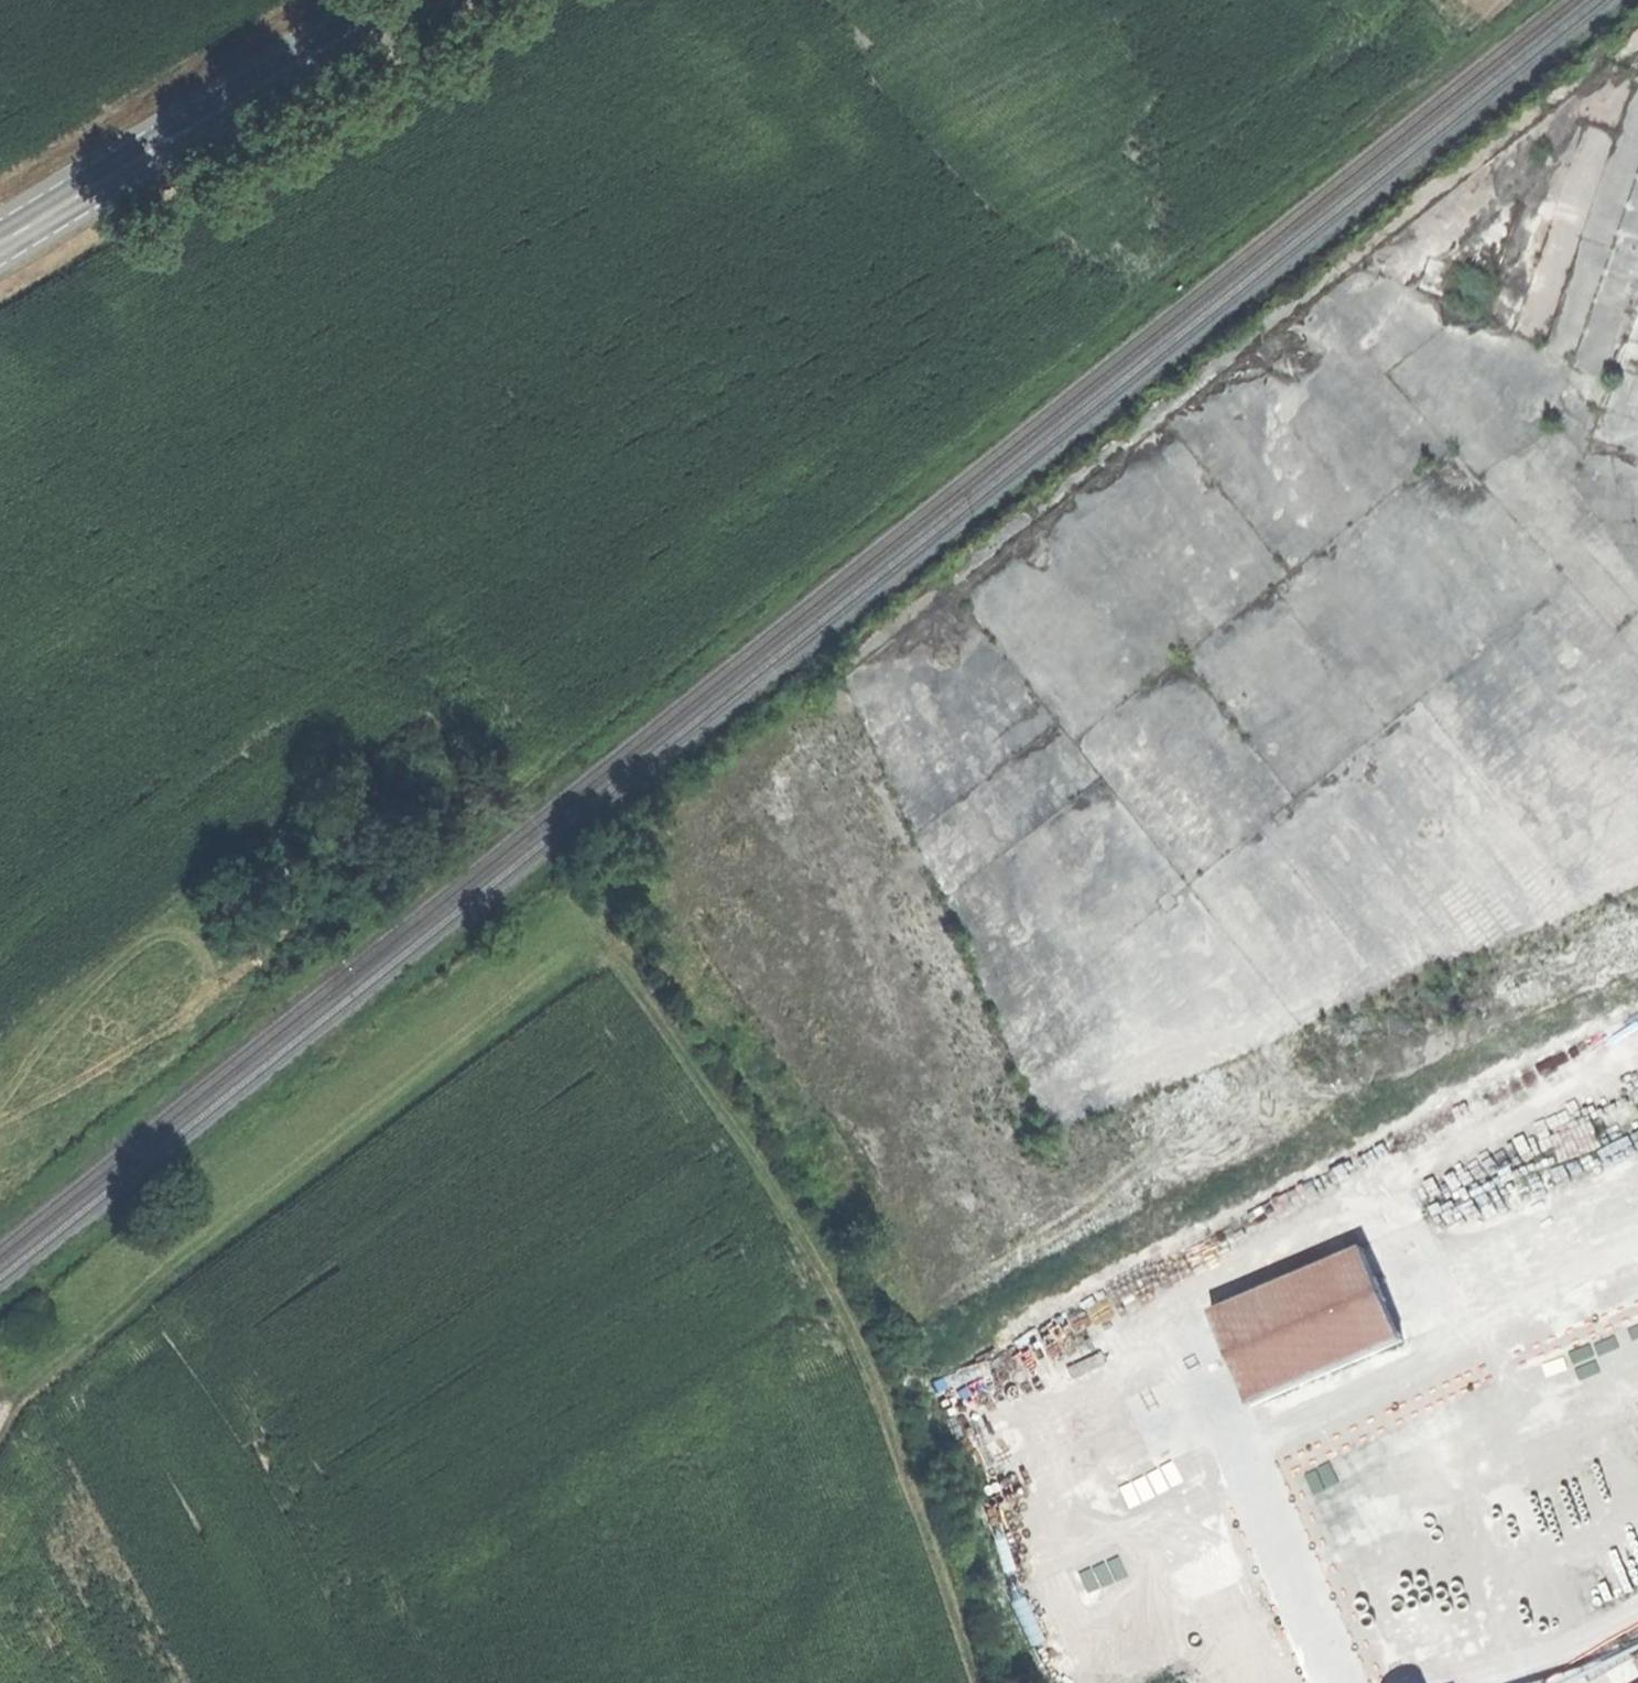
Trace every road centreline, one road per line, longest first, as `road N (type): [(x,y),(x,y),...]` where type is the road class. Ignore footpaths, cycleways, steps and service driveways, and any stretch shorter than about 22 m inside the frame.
road 1 (track): [(0,1415),(180,1270),(599,965),(620,967),(814,1242),(851,1313),(893,1406),(986,1682)]
road 2 (secondary): [(402,0),(0,244)]

